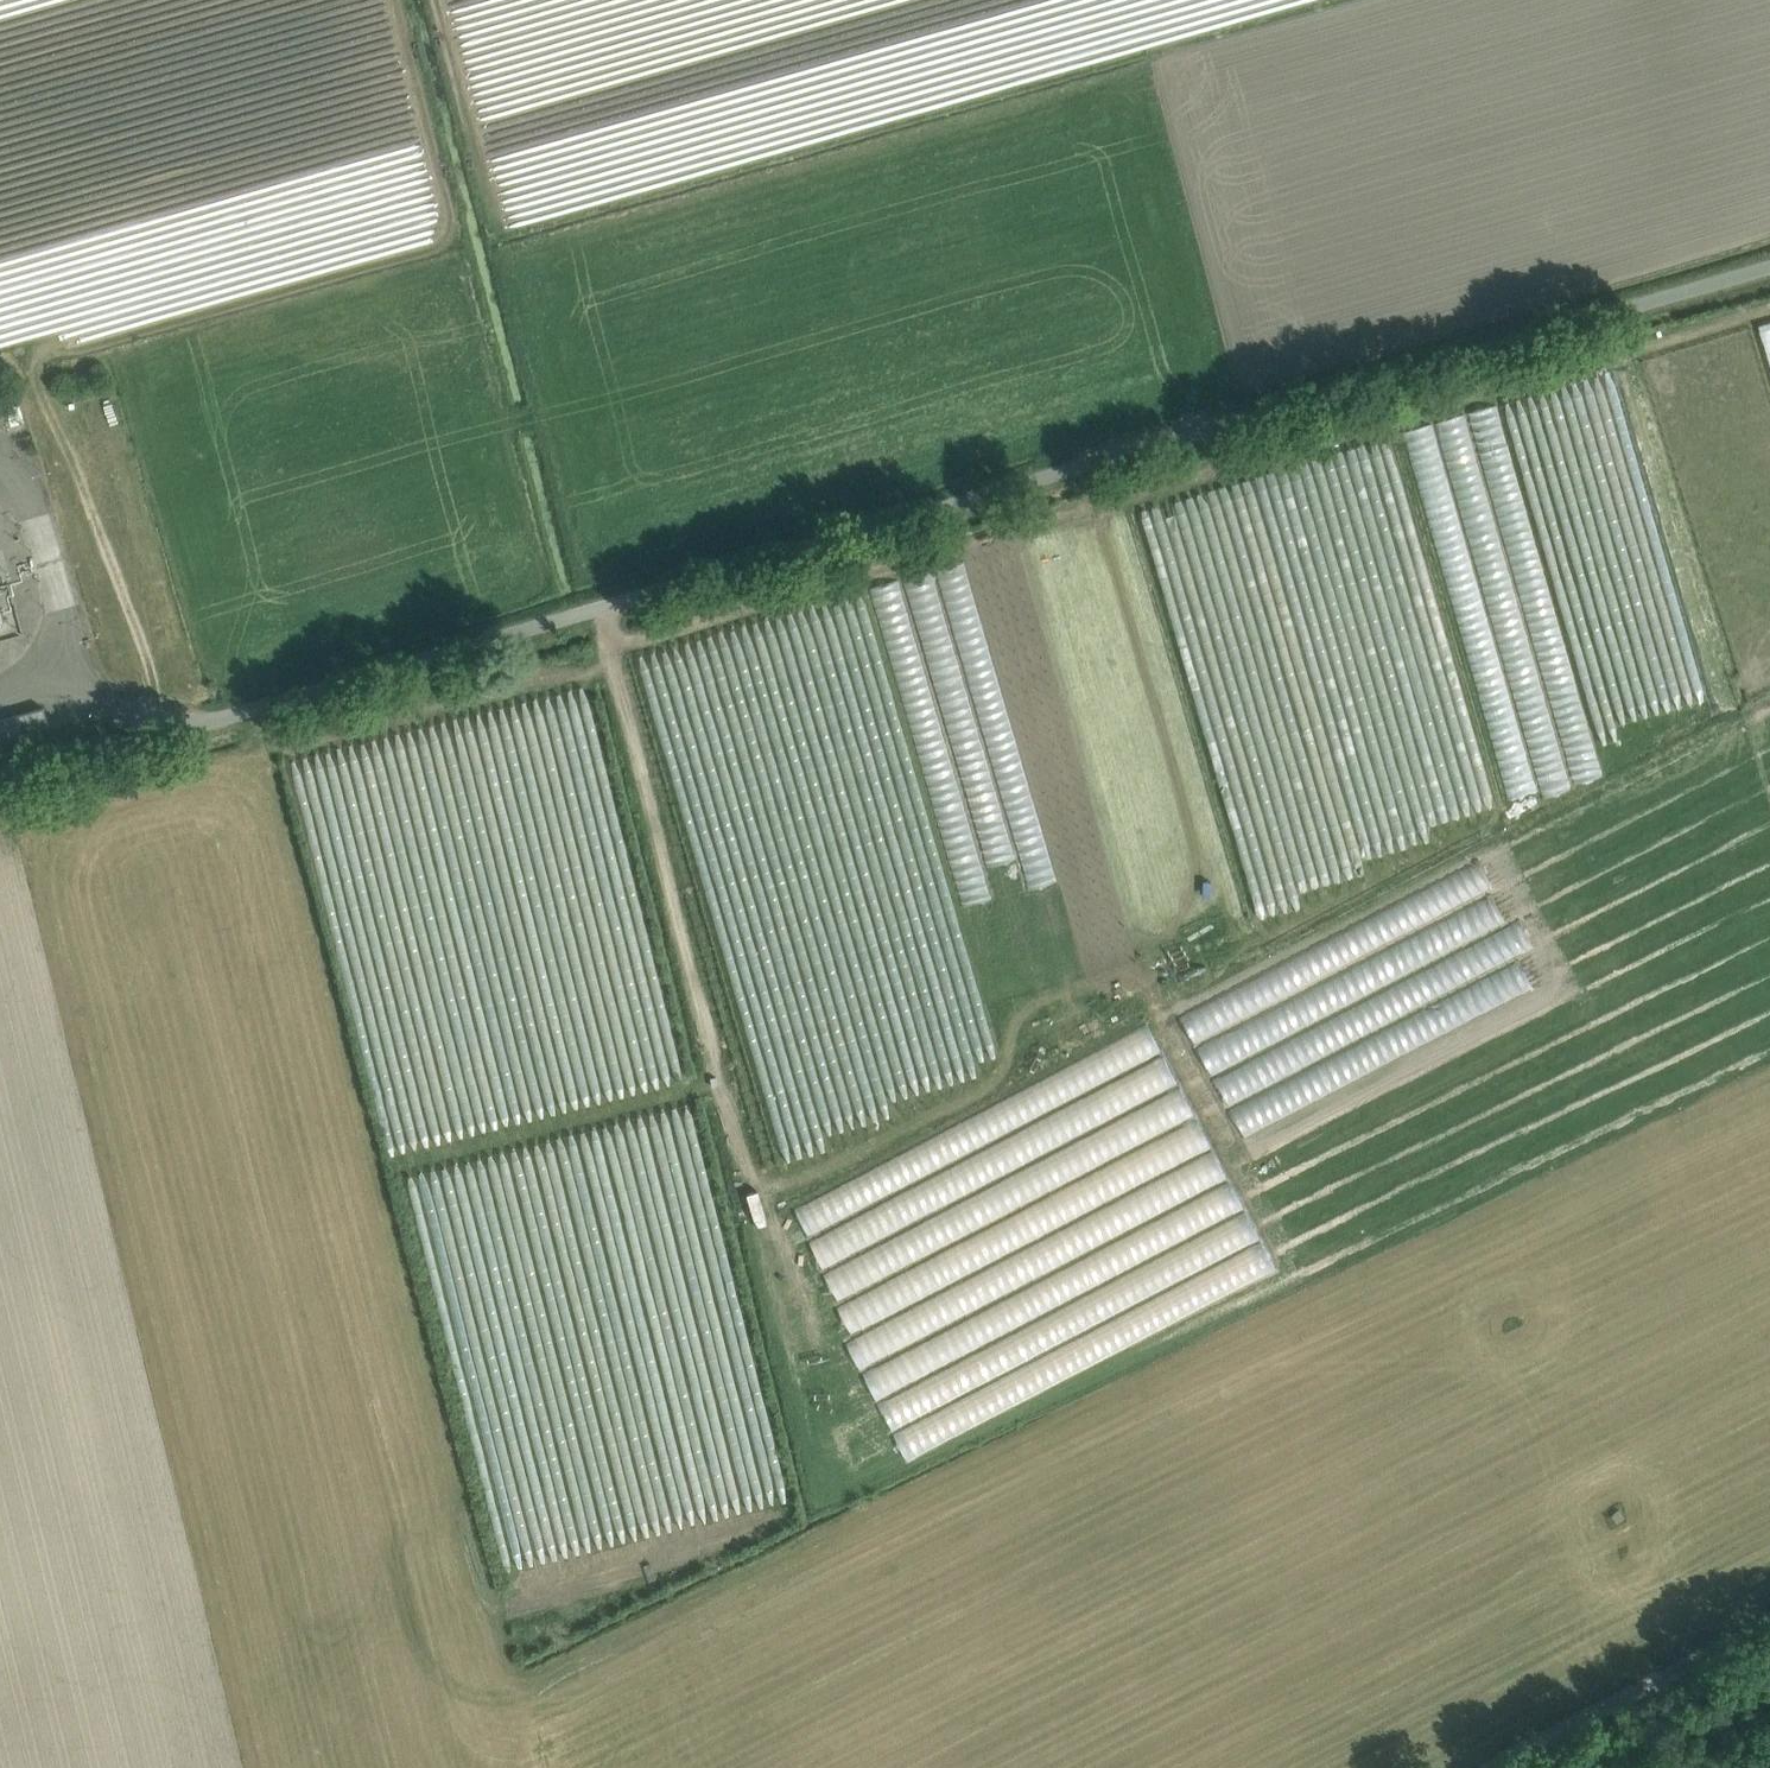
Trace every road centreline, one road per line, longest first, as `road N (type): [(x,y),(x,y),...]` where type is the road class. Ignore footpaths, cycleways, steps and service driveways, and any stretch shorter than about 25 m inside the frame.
road 1 (unclassified): [(0,782),(1769,266)]
road 2 (track): [(1769,1631),(1500,1767)]

